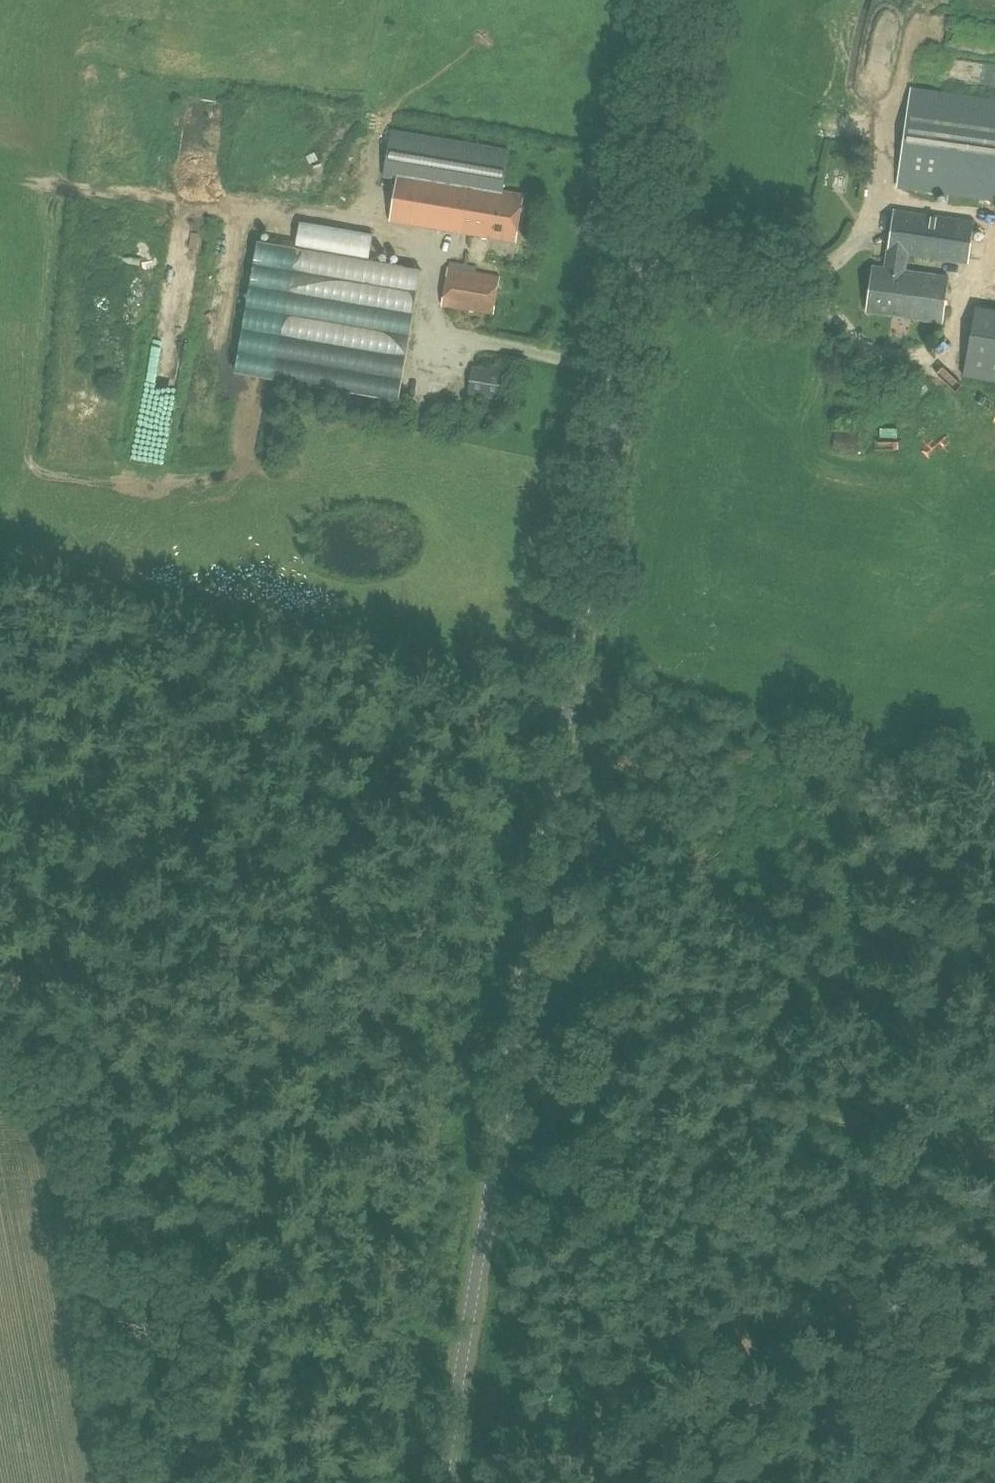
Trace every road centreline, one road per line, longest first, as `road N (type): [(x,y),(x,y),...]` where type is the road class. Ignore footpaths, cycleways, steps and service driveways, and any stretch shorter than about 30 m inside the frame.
road 1 (tertiary): [(439,1482),(686,0)]

